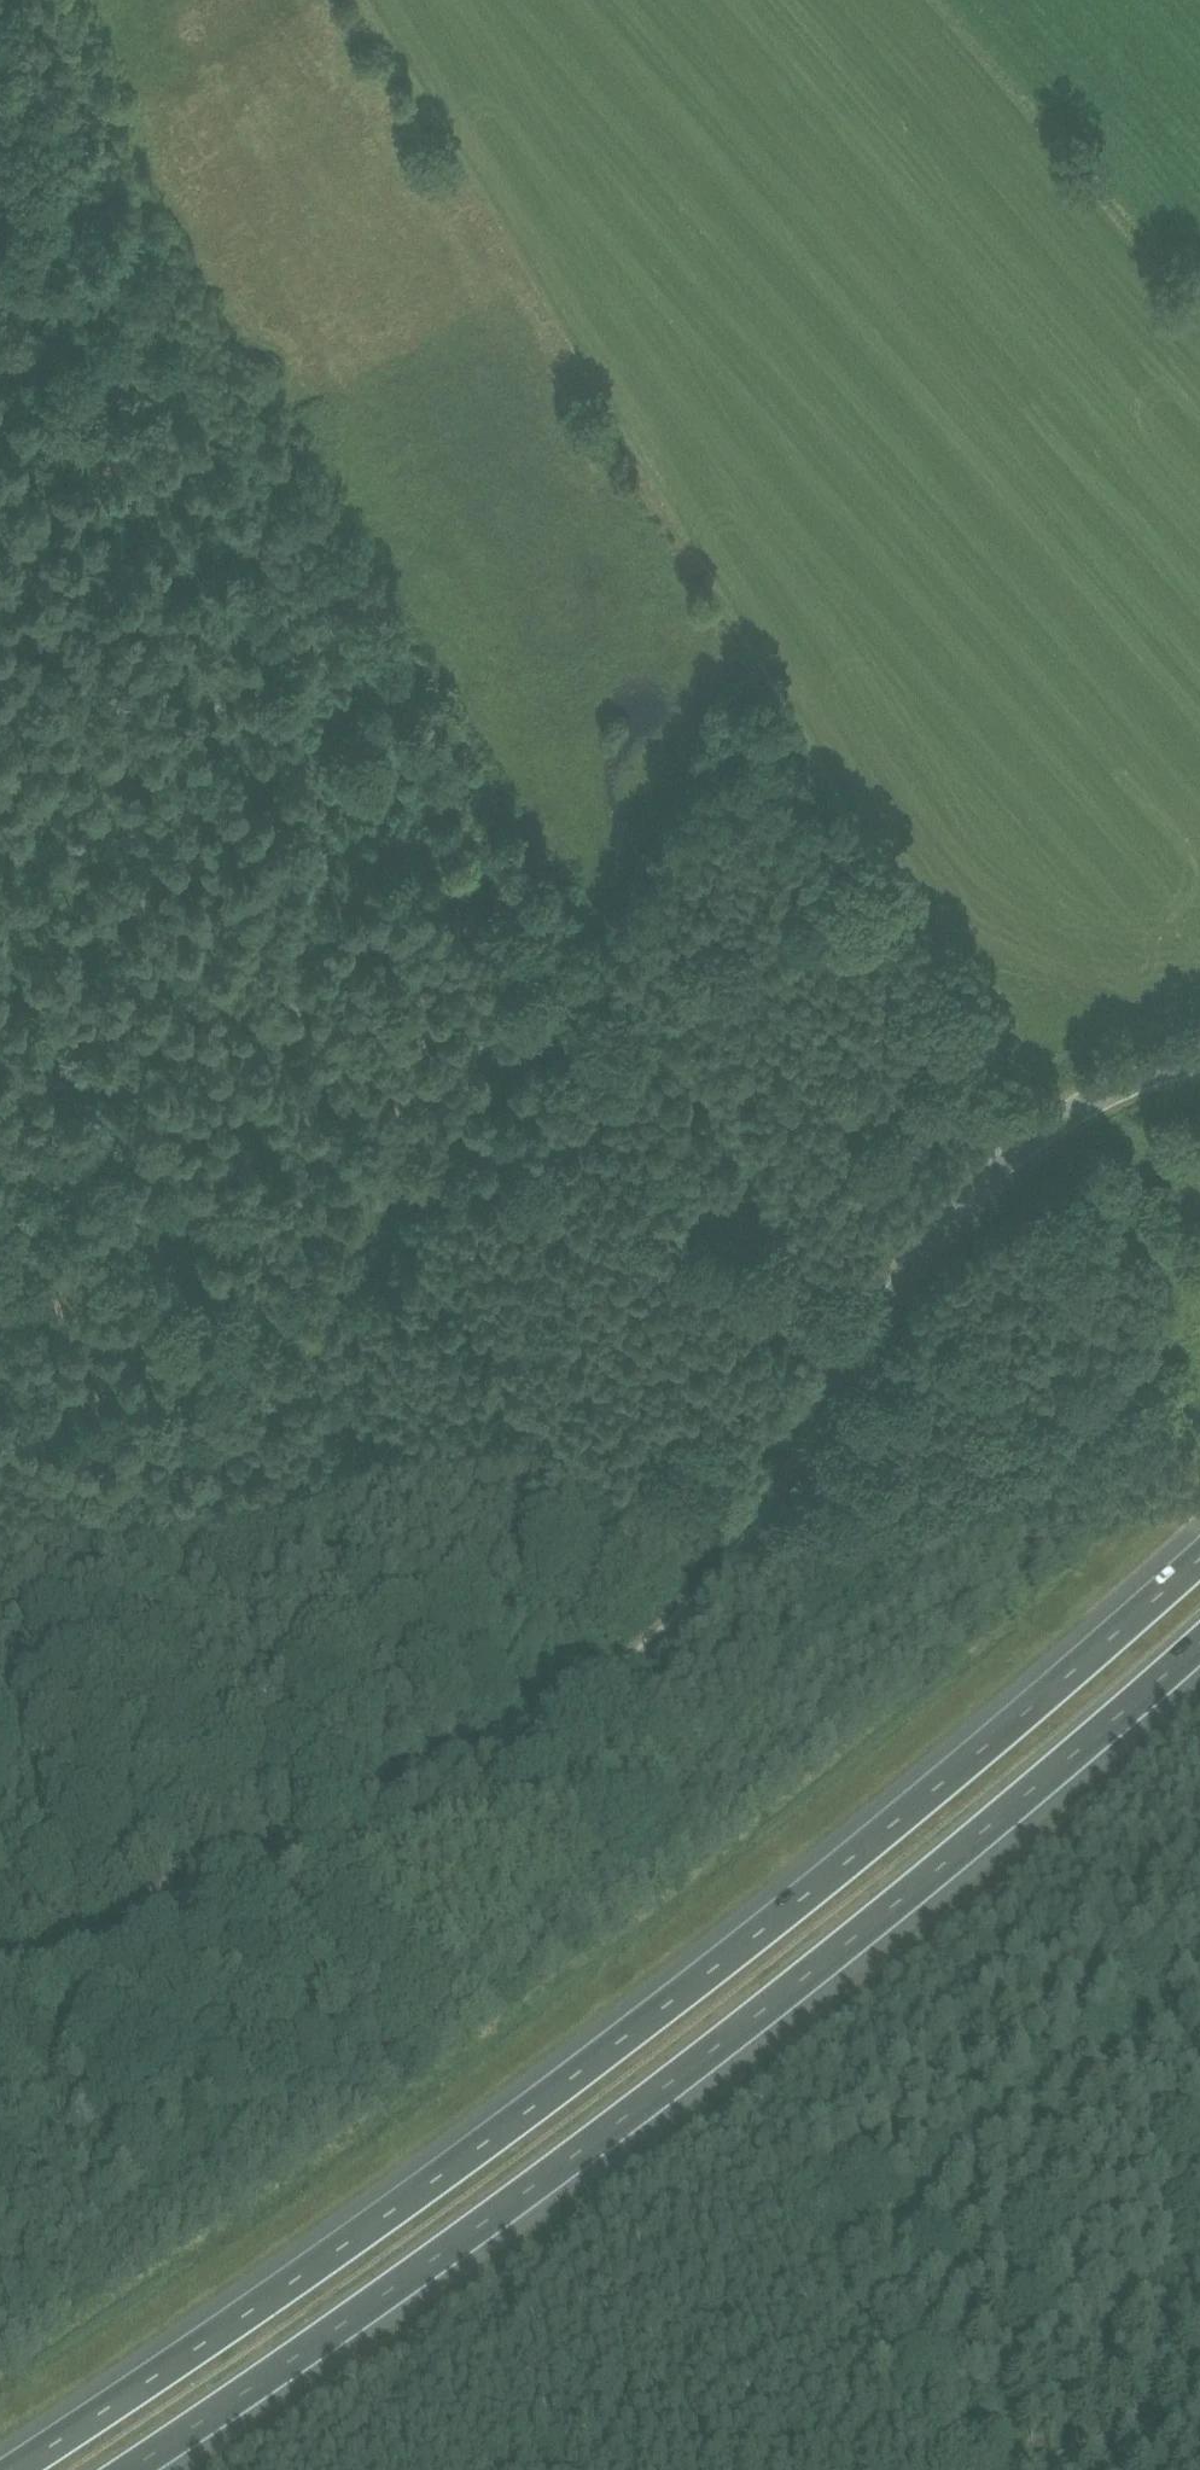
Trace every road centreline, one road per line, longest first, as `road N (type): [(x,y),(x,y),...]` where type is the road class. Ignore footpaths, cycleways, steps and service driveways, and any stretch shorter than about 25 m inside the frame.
road 1 (unclassified): [(0,1991),(587,1703),(680,1635),(721,1594),(911,1265),(967,1194),(1031,1136),(1101,1092),(1199,1059)]
road 2 (motorway): [(1199,1558),(772,1925),(487,2142),(16,2469)]
road 3 (motorway): [(136,2469),(506,2210),(847,1948),(1199,1644)]

